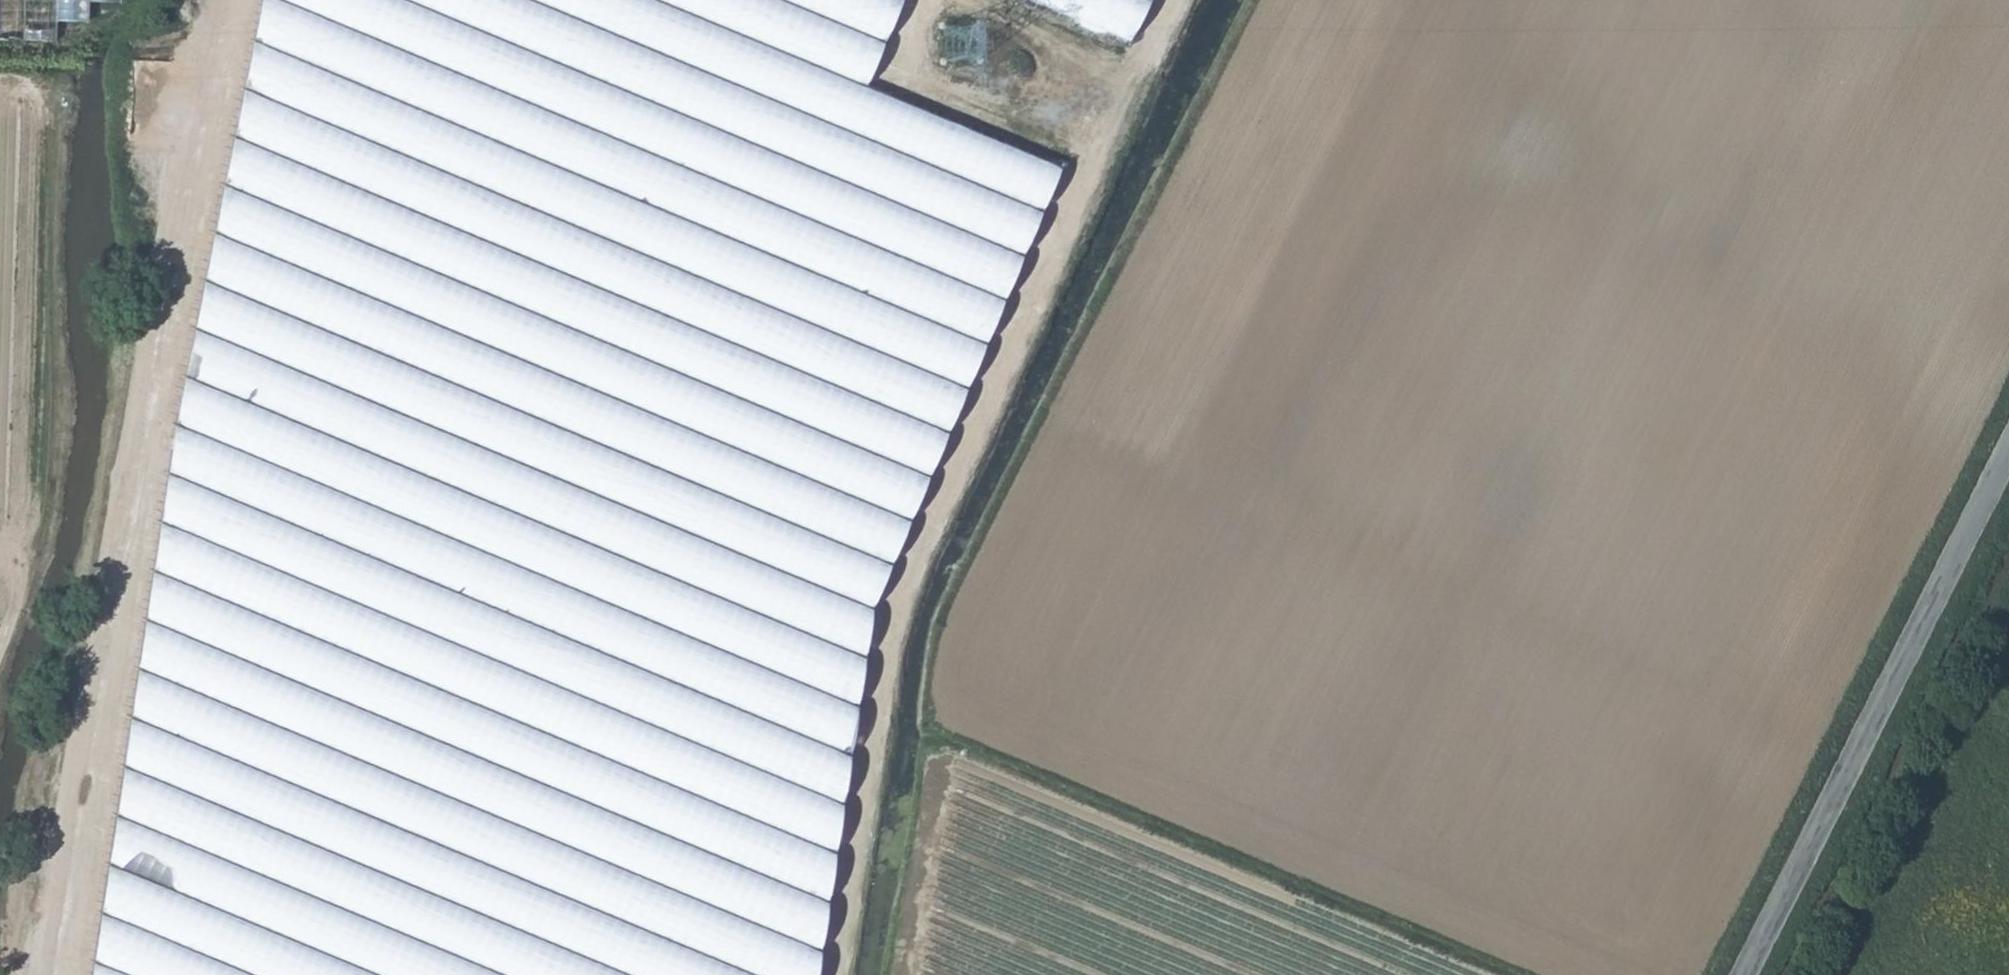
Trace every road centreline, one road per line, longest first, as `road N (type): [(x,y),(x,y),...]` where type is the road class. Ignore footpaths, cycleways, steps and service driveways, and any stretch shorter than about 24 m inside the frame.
road 1 (track): [(218,0),(21,974)]
road 2 (residential): [(2008,446),(1732,974)]

